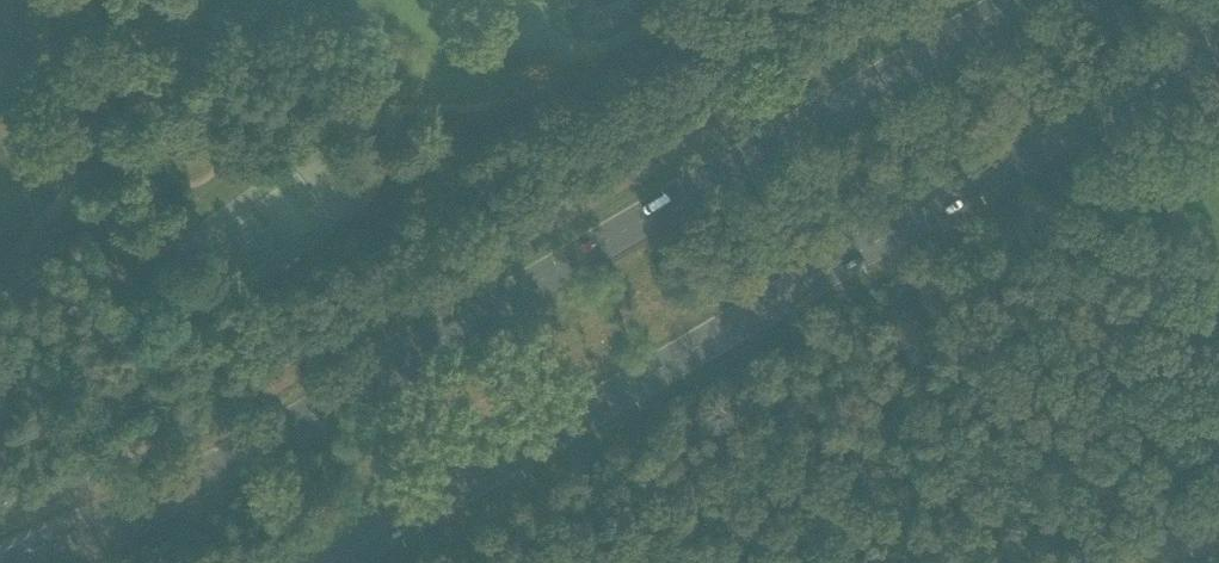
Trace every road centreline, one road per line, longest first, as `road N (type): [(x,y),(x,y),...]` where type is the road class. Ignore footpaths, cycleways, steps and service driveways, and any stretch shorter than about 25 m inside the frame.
road 1 (primary): [(1026,0),(56,562)]
road 2 (primary): [(348,562),(1218,46)]

